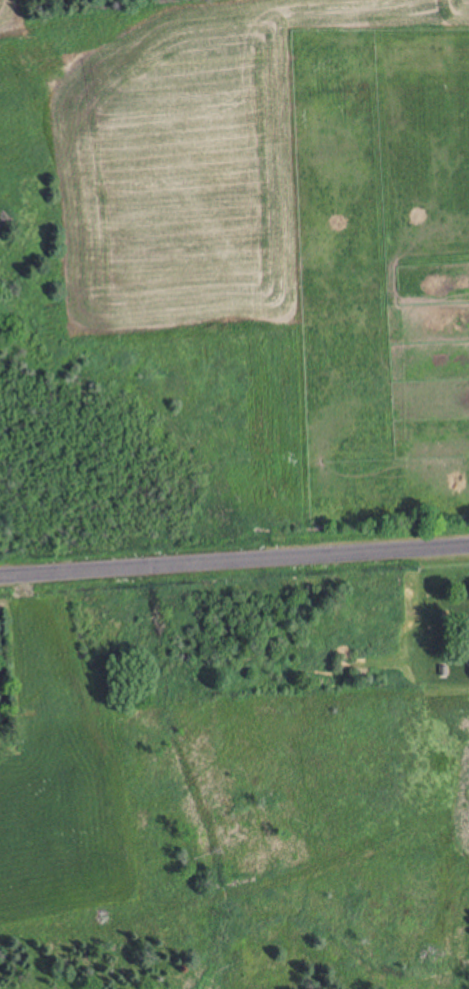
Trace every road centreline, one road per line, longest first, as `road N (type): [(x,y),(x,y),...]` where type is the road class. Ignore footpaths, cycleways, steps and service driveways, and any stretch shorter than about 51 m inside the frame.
road 1 (residential): [(0,573),(468,542)]

